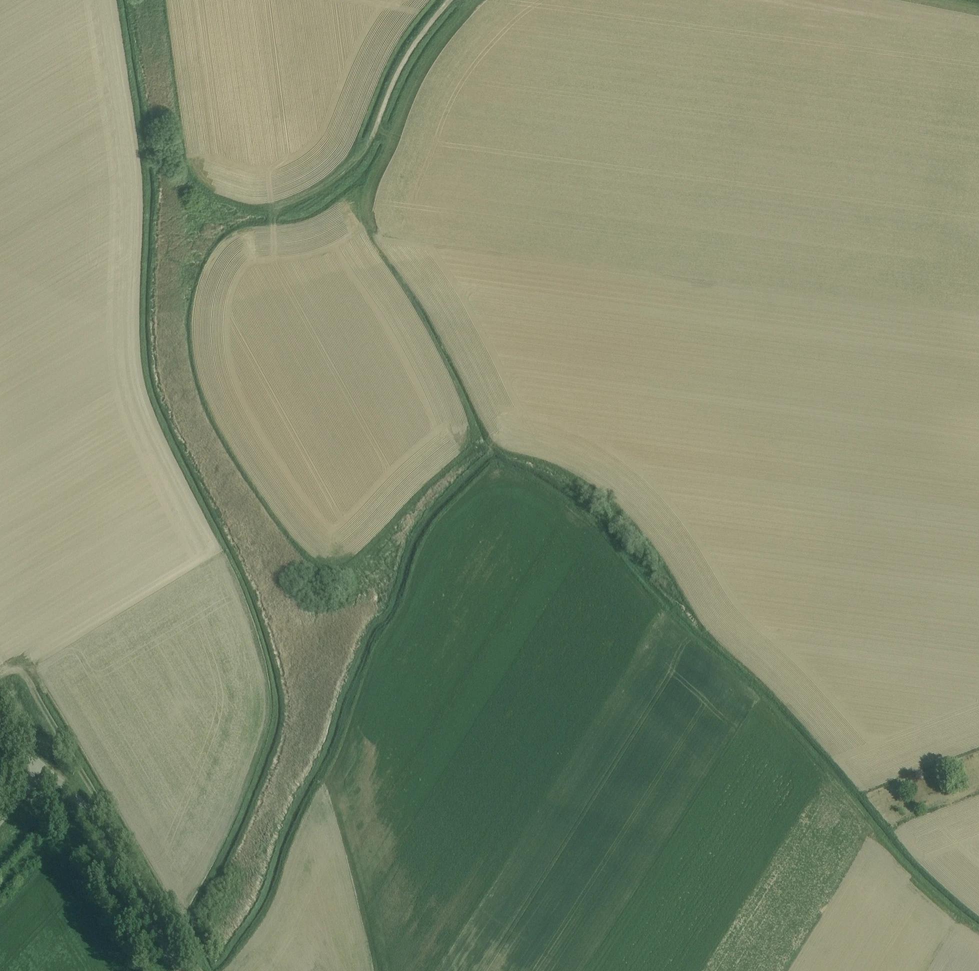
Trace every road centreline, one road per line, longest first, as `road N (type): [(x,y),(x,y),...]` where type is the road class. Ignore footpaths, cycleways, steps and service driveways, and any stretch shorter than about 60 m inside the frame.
road 1 (unclassified): [(178,970),(68,789),(45,768)]

